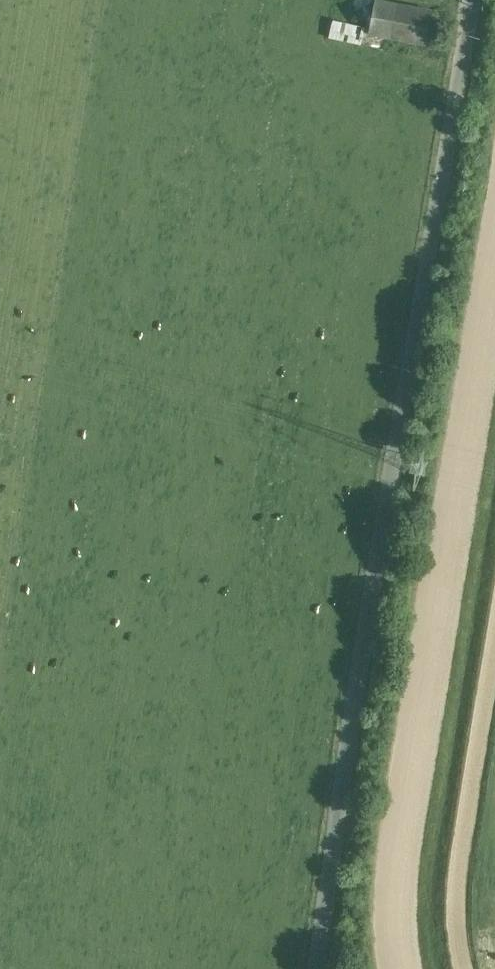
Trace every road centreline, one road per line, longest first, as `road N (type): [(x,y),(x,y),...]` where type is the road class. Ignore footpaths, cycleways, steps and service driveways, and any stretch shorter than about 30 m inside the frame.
road 1 (unclassified): [(323,968),(481,0)]

